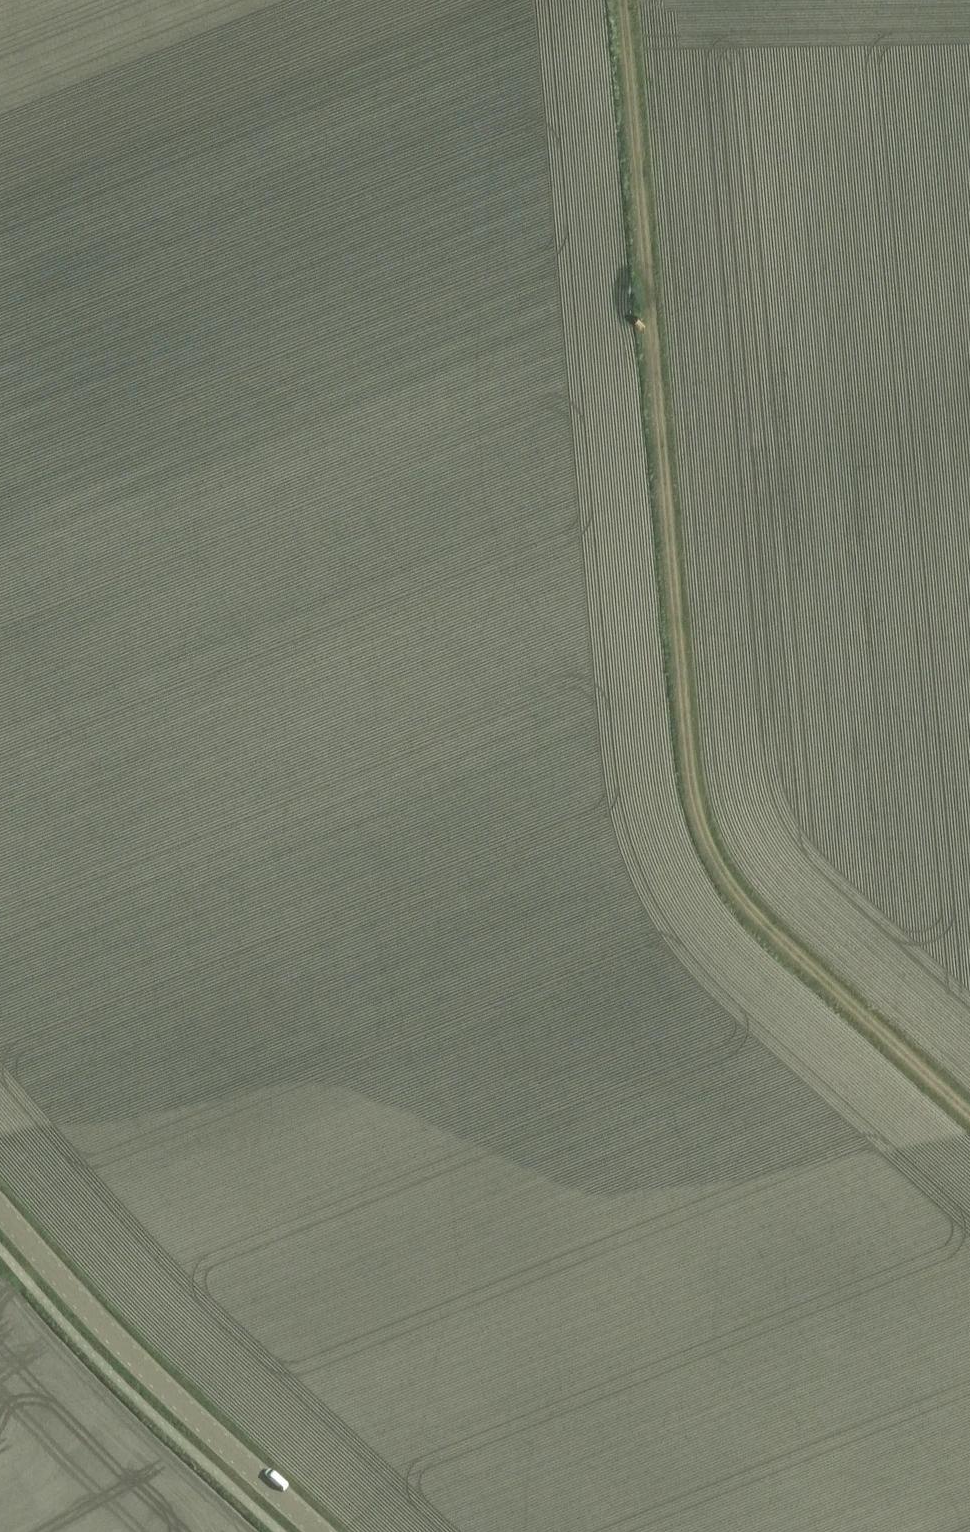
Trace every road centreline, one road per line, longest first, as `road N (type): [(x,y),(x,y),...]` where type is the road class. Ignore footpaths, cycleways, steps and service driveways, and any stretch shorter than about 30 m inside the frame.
road 1 (track): [(628,0),(698,801),(739,898),(969,1112)]
road 2 (tertiary): [(319,1531),(162,1386),(0,1208)]

